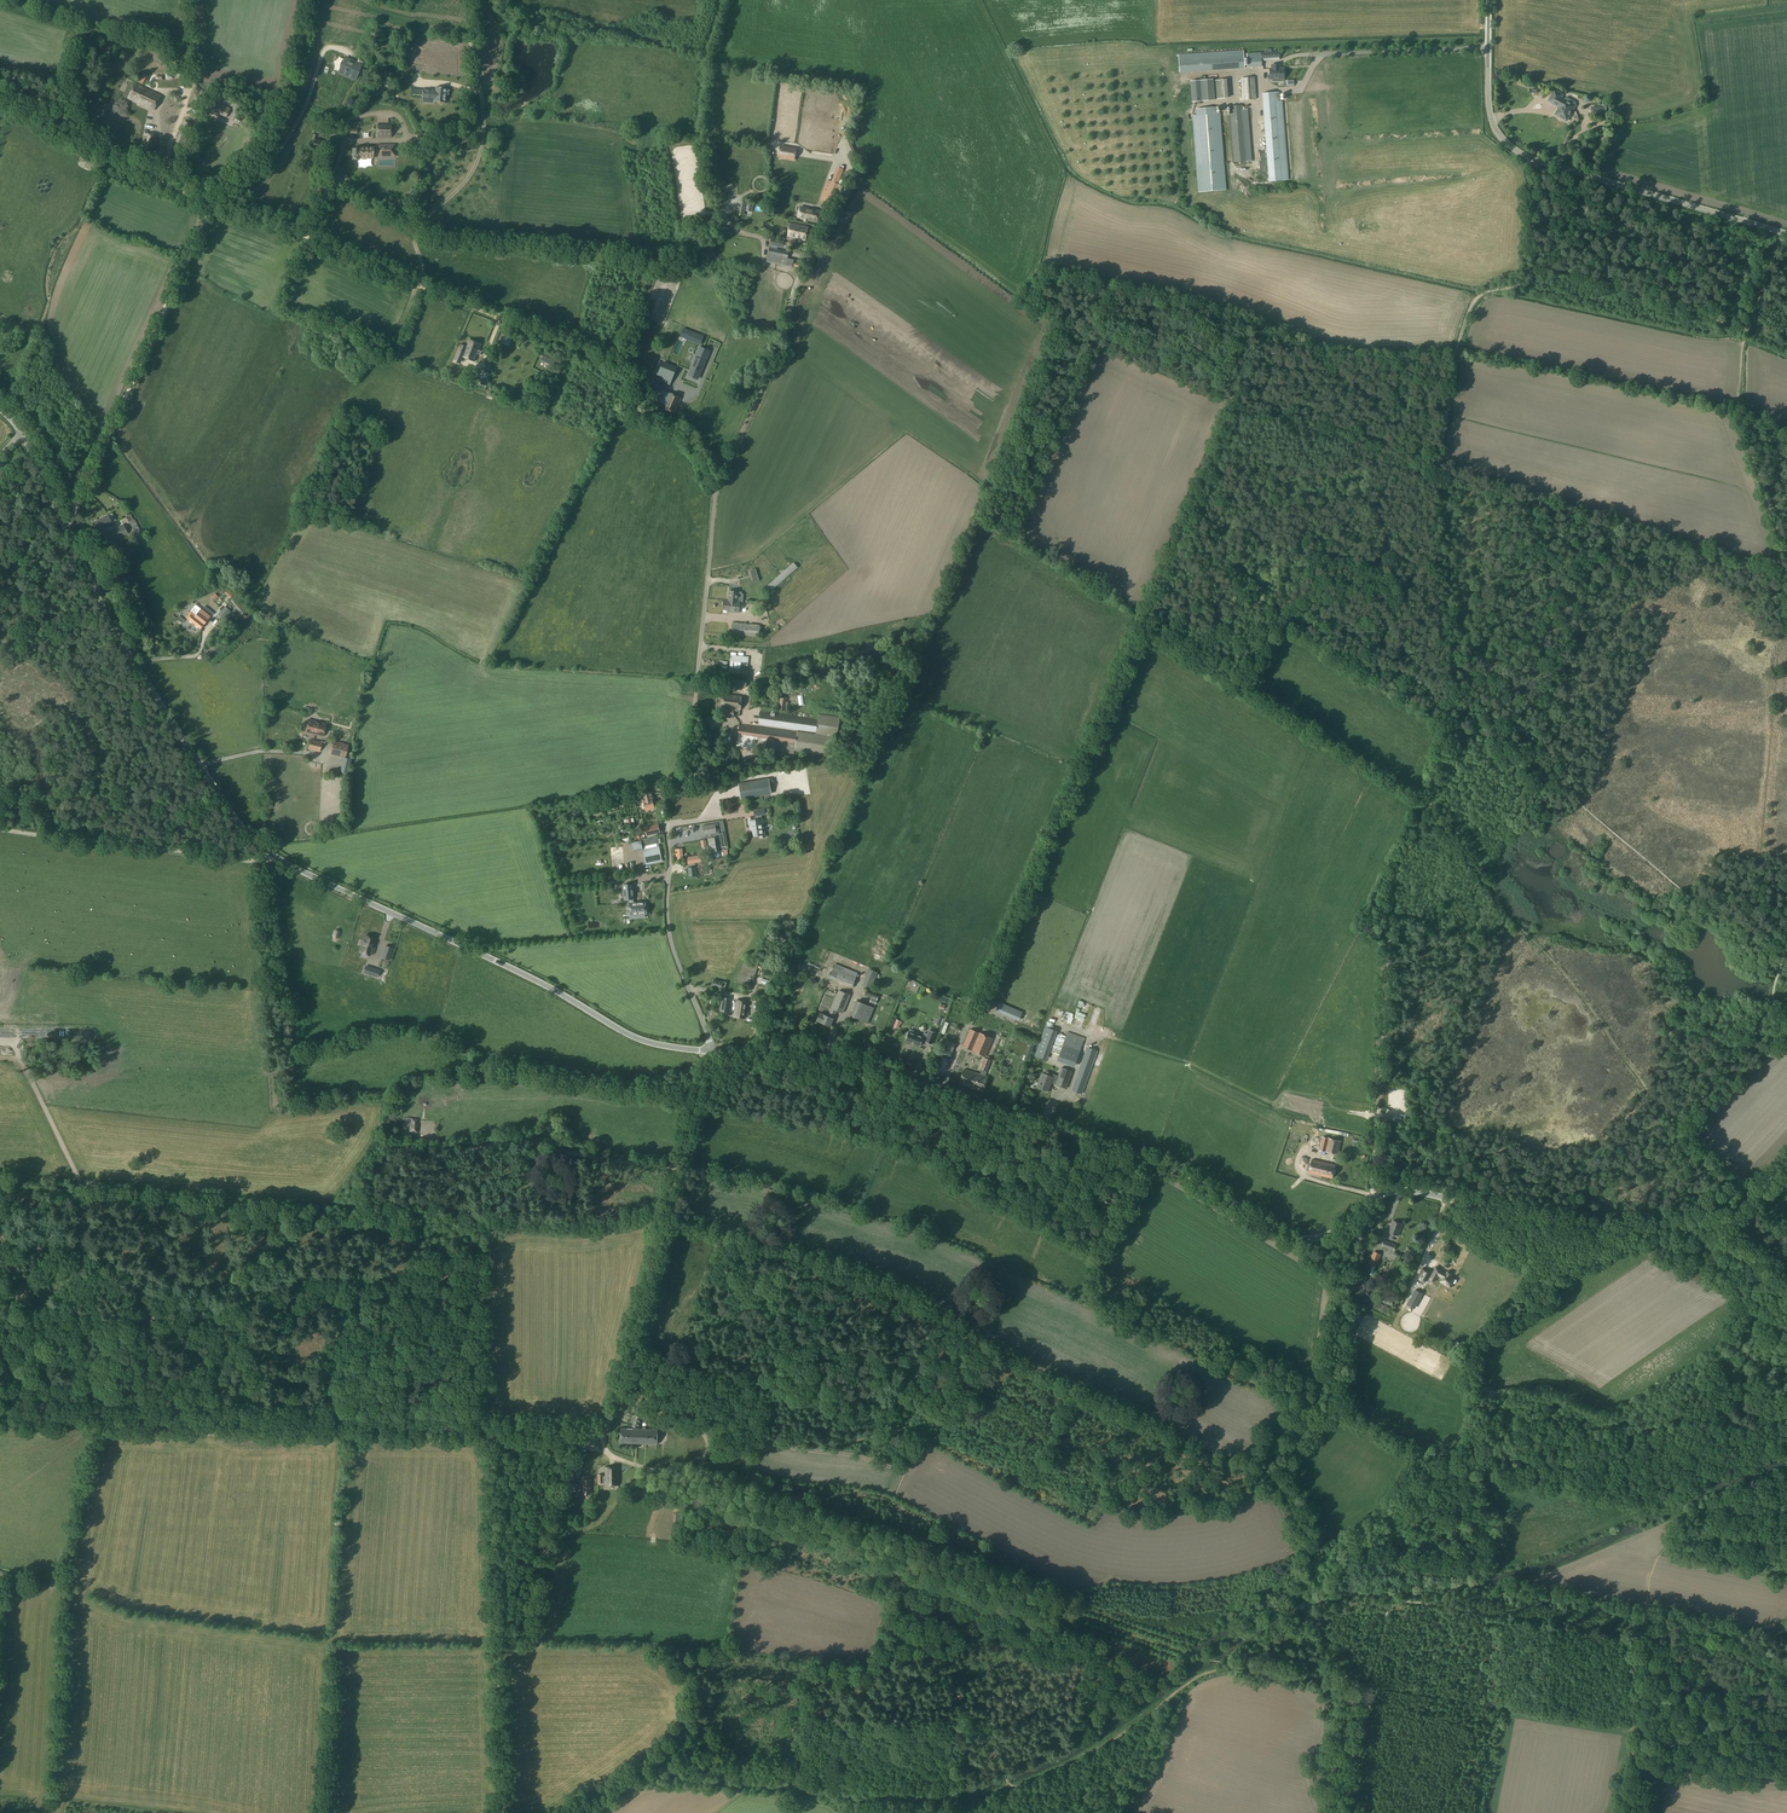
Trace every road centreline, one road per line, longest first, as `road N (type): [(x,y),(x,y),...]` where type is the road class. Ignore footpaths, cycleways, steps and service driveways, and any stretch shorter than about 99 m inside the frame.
road 1 (unclassified): [(1786,1305),(1749,1258),(1708,1233),(1571,1226),(1399,1190),(1377,1198),(1345,1226),(1301,1239),(1144,1156),(909,1074),(808,1046),(712,1050)]
road 2 (unclassified): [(712,1050),(628,1037),(274,855),(232,811),(142,674),(32,452),(0,409)]
road 3 (track): [(885,1549),(901,1555),(888,1593),(1011,1787),(1103,1745),(1223,1663),(1371,1686)]
road 4 (unclassified): [(712,1050),(668,939),(661,800),(688,751),(716,493)]
road 5 (track): [(1371,1686),(1386,1610),(1396,1603),(1339,1604),(1272,1465),(1333,1397),(1341,1277),(1333,1232)]
road 6 (track): [(1532,261),(1522,282),(1472,304),(1432,471),(1428,538),(1451,717)]
road 7 (track): [(0,1412),(491,1429)]
road 8 (track): [(478,1206),(360,1191),(380,1153),(402,1134),(453,1150),(522,1133),(569,1136),(590,1154),(677,1168)]
road 9 (track): [(1786,563),(1737,417),(1746,332),(1532,261)]
road 10 (unclassified): [(1786,233),(1519,154),(1490,118),(1488,0)]
road 11 (track): [(594,354),(213,203)]
road 12 (track): [(491,1429),(503,1812)]
road 13 (track): [(67,526),(213,203)]
road 14 (track): [(1639,1812),(1633,1726),(1371,1686)]
road 15 (track): [(901,1555),(1223,1663)]
road 16 (track): [(1428,806),(1388,903),(1378,1114)]
road 17 (track): [(421,284),(414,232),(468,179),(483,138),(488,0)]
road 18 (track): [(602,1435),(623,1460),(885,1549)]
road 19 (track): [(628,1346),(753,1384),(779,1439),(829,1445),(889,1430)]
road 20 (track): [(274,855),(0,829)]
road 21 (track): [(491,1429),(477,1417),(478,1206)]
road 22 (track): [(1664,1113),(1673,1127),(1773,1016),(1786,958)]
road 23 (track): [(628,1346),(602,1435),(491,1429)]
road 24 (track): [(213,203),(90,151),(64,97)]
road 25 (residential): [(716,493),(680,423),(660,411),(632,371),(594,354)]
road 26 (track): [(478,1206),(666,1212)]
road 27 (track): [(920,1435),(1085,1515)]
road 28 (track): [(666,1212),(628,1346)]
road 29 (track): [(1348,1812),(1371,1686)]
road 30 (track): [(712,1050),(677,1168)]

